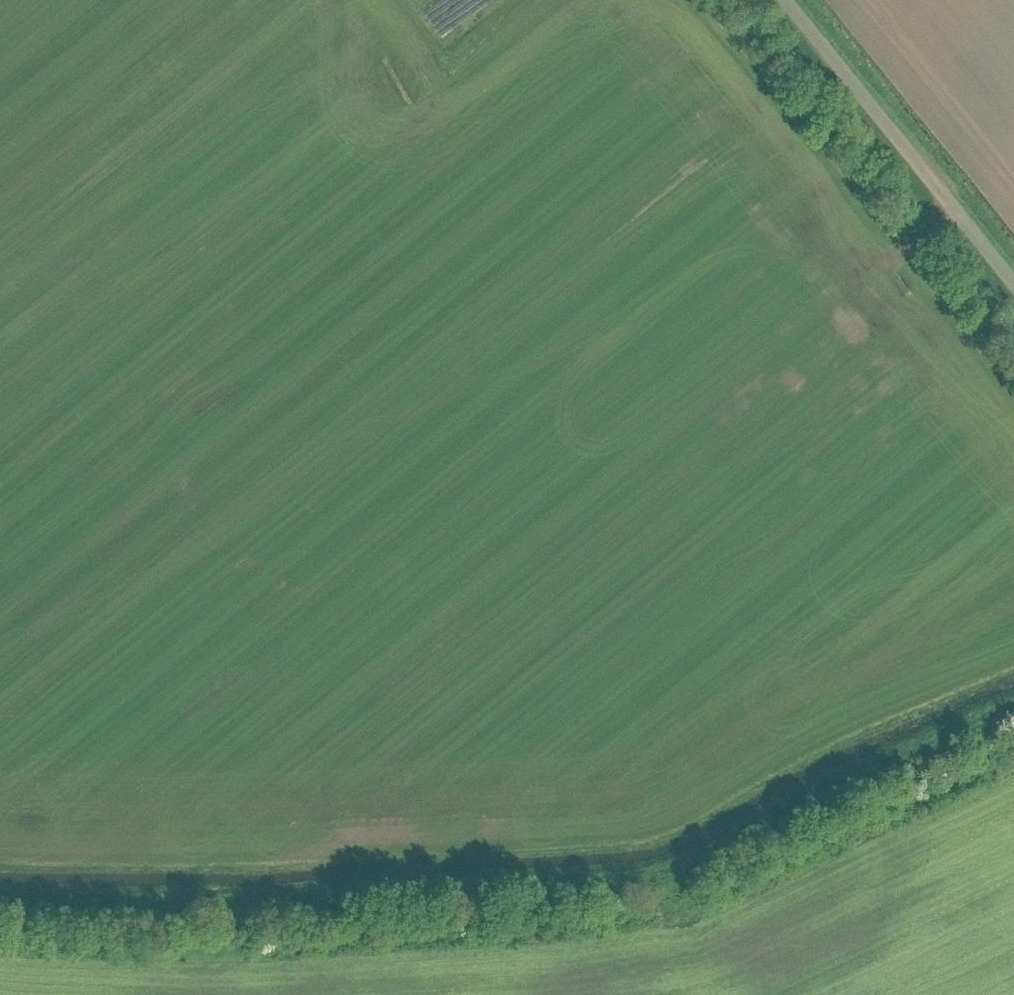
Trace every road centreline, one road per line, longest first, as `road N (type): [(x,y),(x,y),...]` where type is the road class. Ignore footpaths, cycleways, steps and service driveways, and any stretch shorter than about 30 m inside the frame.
road 1 (unclassified): [(786,0),(1013,281)]

